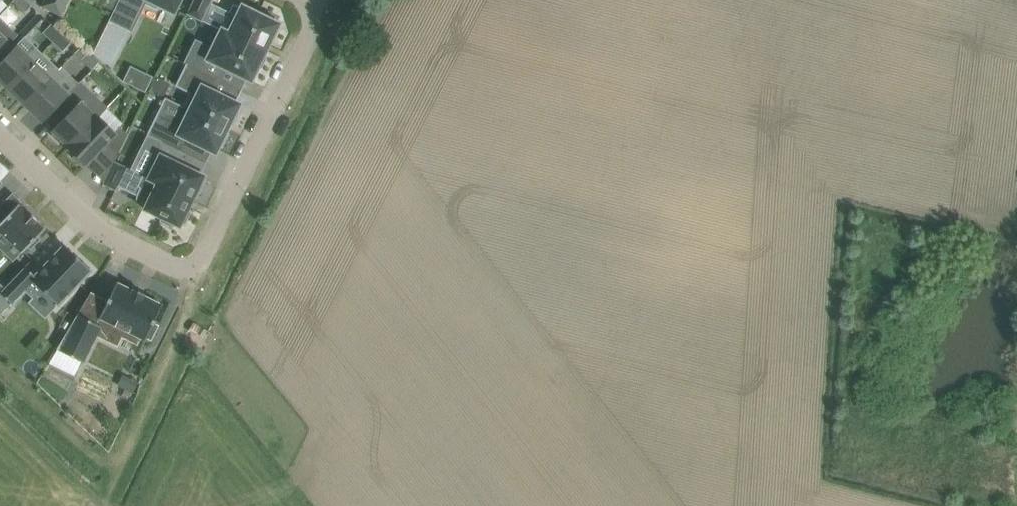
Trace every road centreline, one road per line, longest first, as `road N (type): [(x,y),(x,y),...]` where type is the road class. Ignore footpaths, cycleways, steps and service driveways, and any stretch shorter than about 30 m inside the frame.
road 1 (residential): [(0,138),(92,231),(193,279),(329,12)]
road 2 (track): [(110,505),(186,323),(193,279)]

